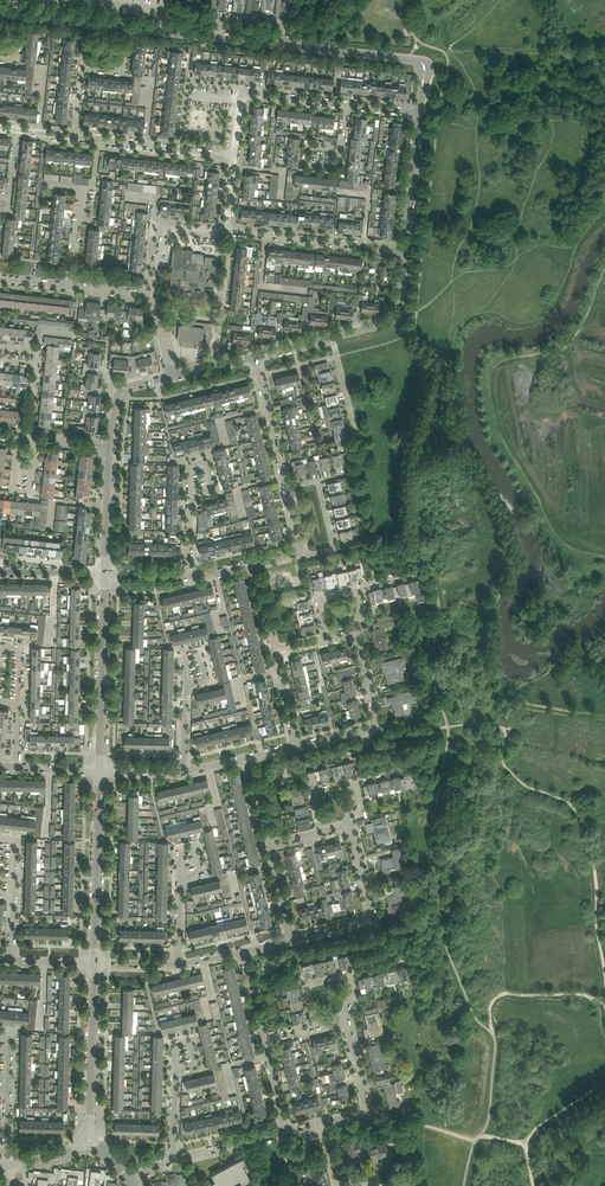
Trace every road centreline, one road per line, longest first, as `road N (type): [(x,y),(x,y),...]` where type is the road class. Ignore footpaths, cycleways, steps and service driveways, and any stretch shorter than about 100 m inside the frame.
road 1 (tertiary): [(424,65),(0,14)]
road 2 (track): [(604,267),(573,341),(506,358),(488,383),(496,428),(553,535),(604,557)]
road 3 (tertiary): [(100,772),(106,572)]
road 4 (tertiary): [(95,964),(100,772)]
road 5 (residential): [(406,251),(225,232)]
road 6 (residential): [(297,746),(380,720),(356,634)]
road 7 (residential): [(292,938),(371,913),(349,825)]
road 8 (tertiary): [(85,1136),(95,964)]
road 9 (residential): [(319,1125),(366,1107),(344,1019)]
road 10 (tertiary): [(406,251),(419,113)]
road 11 (residential): [(235,155),(99,140)]
road 12 (tertiary): [(332,337),(397,320),(406,251)]
road 13 (residential): [(284,488),(255,357)]
road 14 (tertiary): [(106,572),(110,446)]
road 15 (residential): [(225,232),(170,229),(155,296)]

